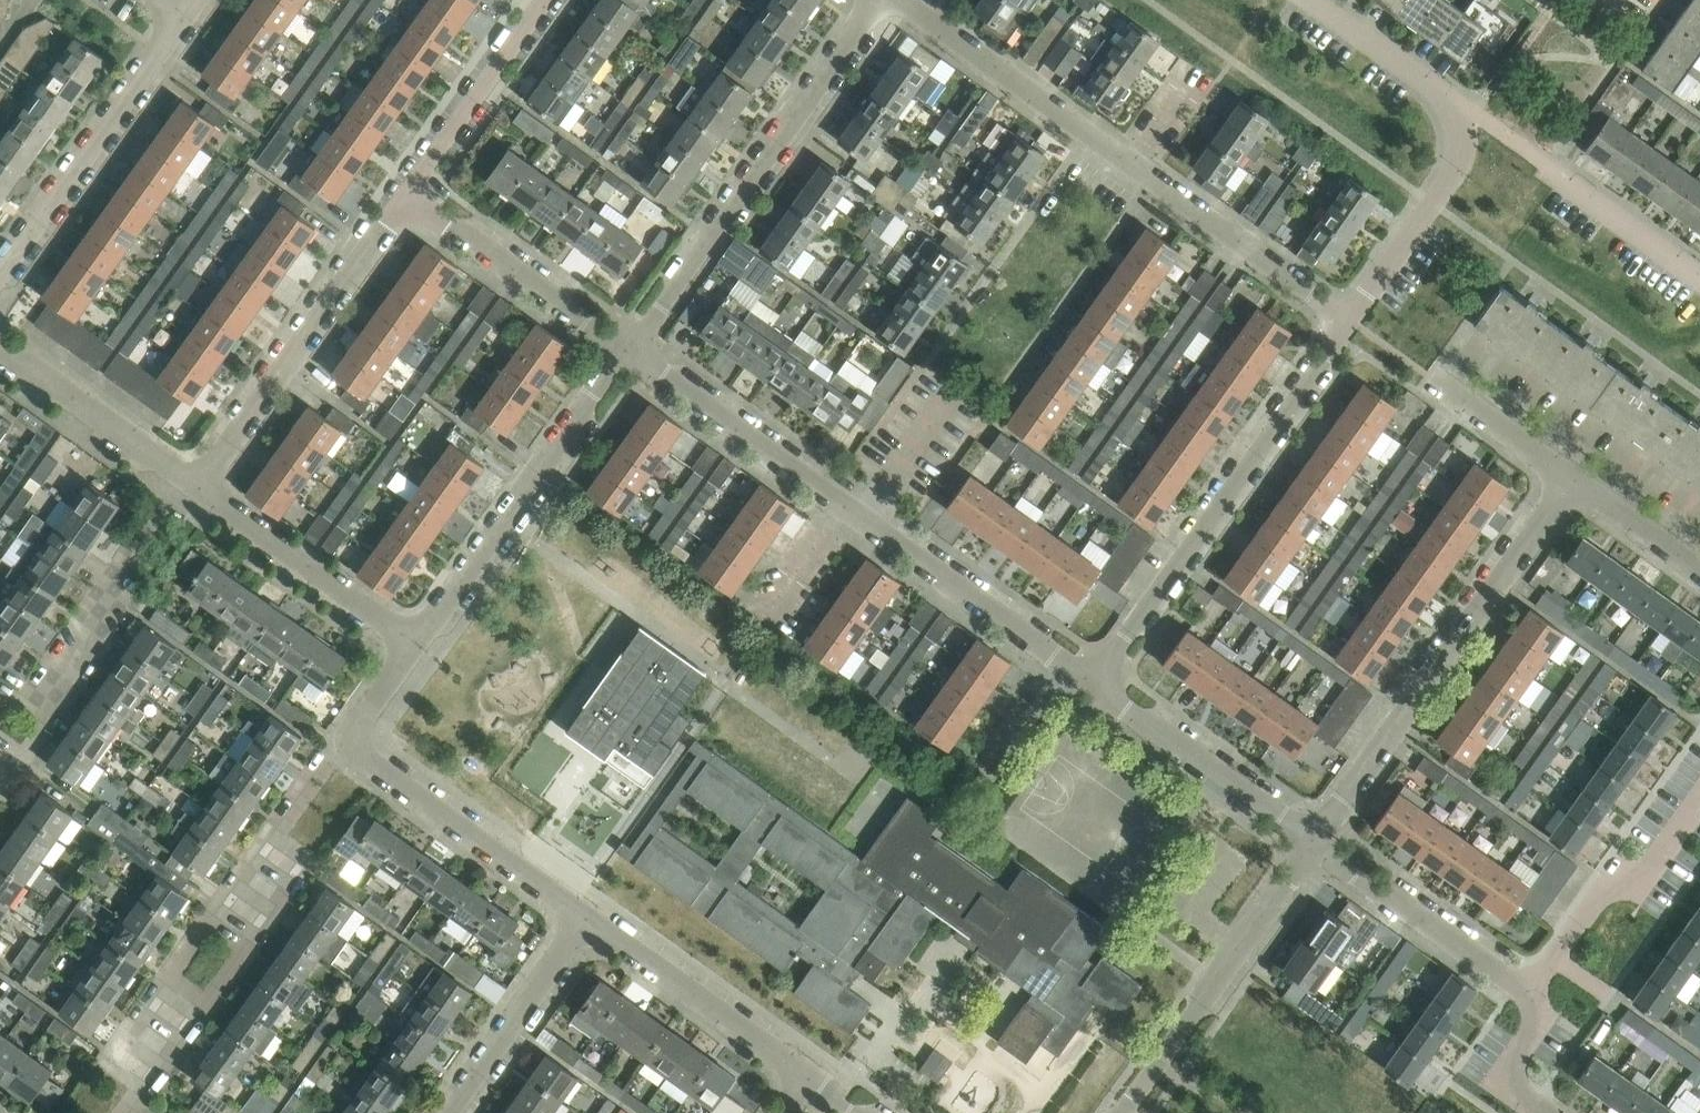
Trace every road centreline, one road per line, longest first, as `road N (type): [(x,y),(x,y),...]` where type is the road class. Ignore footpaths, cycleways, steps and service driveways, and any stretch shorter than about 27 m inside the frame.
road 1 (residential): [(1315,841),(1572,476)]
road 2 (residential): [(1349,320),(1093,683)]
road 3 (residential): [(626,350),(875,0)]
road 4 (residential): [(415,641),(626,350)]
road 5 (residential): [(0,774),(30,748),(49,717),(55,686),(116,598),(119,567),(183,475)]
road 6 (residential): [(198,486),(406,195)]
road 7 (residential): [(1122,1112),(1315,841)]
road 8 (residential): [(0,267),(183,12)]
road 9 (residential): [(153,1078),(308,861),(271,836)]
road 10 (residential): [(153,1078),(117,1053),(271,836)]
road 11 (residential): [(586,918),(374,768),(351,743)]
road 12 (residential): [(1433,203),(1461,150),(1457,116),(1417,76),(1303,0)]
road 13 (residential): [(1132,164),(905,2)]
road 14 (residential): [(809,1077),(586,918)]
road 15 (residential): [(1315,841),(1093,683)]
road 16 (residential): [(626,350),(406,195)]
road 17 (residential): [(1531,993),(1610,882),(1639,882),(1699,798)]
road 18 (residential): [(1349,320),(1132,164)]
road 19 (residential): [(415,641),(198,486)]
road 20 (residential): [(842,503),(626,350)]
road 21 (residential): [(1531,993),(1315,841)]
road 22 (residential): [(1061,660),(862,518)]
road 23 (residential): [(446,1112),(586,918)]
road 24 (residential): [(543,0),(406,195)]
road 25 (residential): [(183,475),(0,344)]
road 26 (residential): [(1699,273),(1547,169)]
road 27 (residential): [(1699,569),(1572,476)]
road 28 (residential): [(1572,476),(1445,387)]
road 29 (residential): [(862,518),(951,392)]
road 30 (residential): [(1433,203),(1349,320)]
road 31 (residential): [(1545,1112),(1511,1078),(1537,1027),(1531,993)]
road 32 (residential): [(765,613),(842,503)]
road 33 (residential): [(988,769),(1061,660)]
road 34 (residential): [(271,836),(325,758),(351,743)]
road 35 (residential): [(351,743),(357,721),(415,641)]

